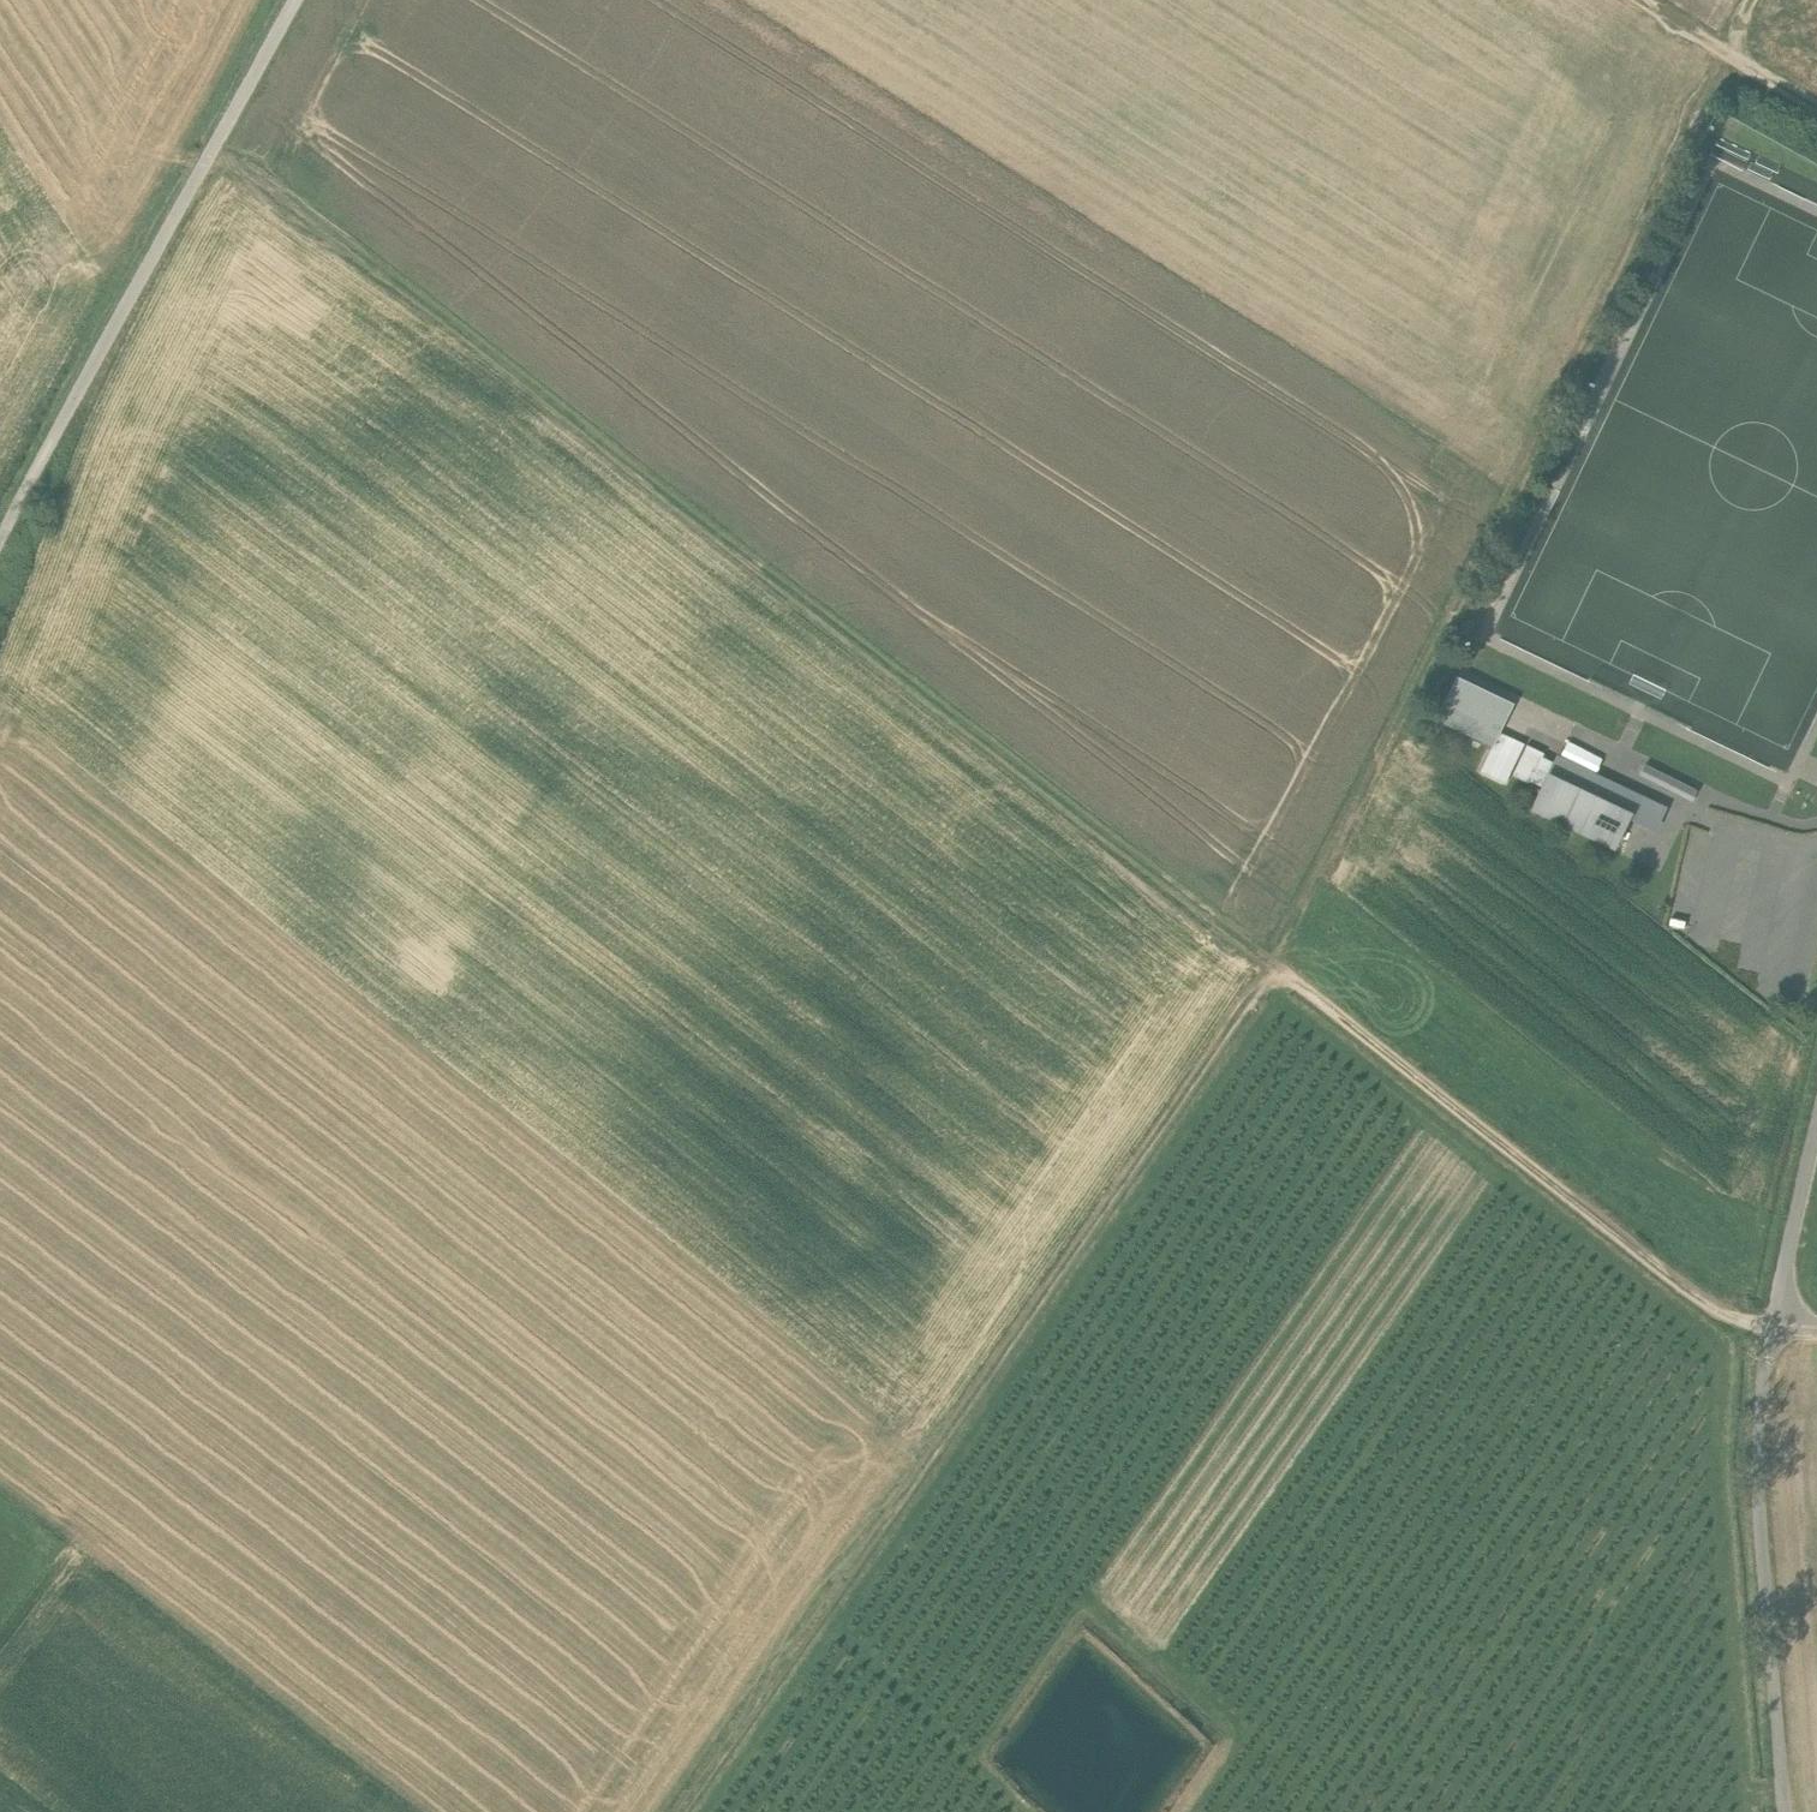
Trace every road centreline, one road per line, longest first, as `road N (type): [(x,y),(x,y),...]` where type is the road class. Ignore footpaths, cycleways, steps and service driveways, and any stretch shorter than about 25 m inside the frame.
road 1 (track): [(1276,961),(219,135)]
road 2 (track): [(1754,0),(1276,961)]
road 3 (track): [(1276,961),(678,1811)]
road 4 (track): [(1276,961),(1730,1321),(1770,1331)]
road 5 (track): [(0,539),(294,0)]
road 6 (track): [(1784,1811),(1757,1507),(1770,1331)]
road 7 (track): [(1770,1331),(1816,1136)]

